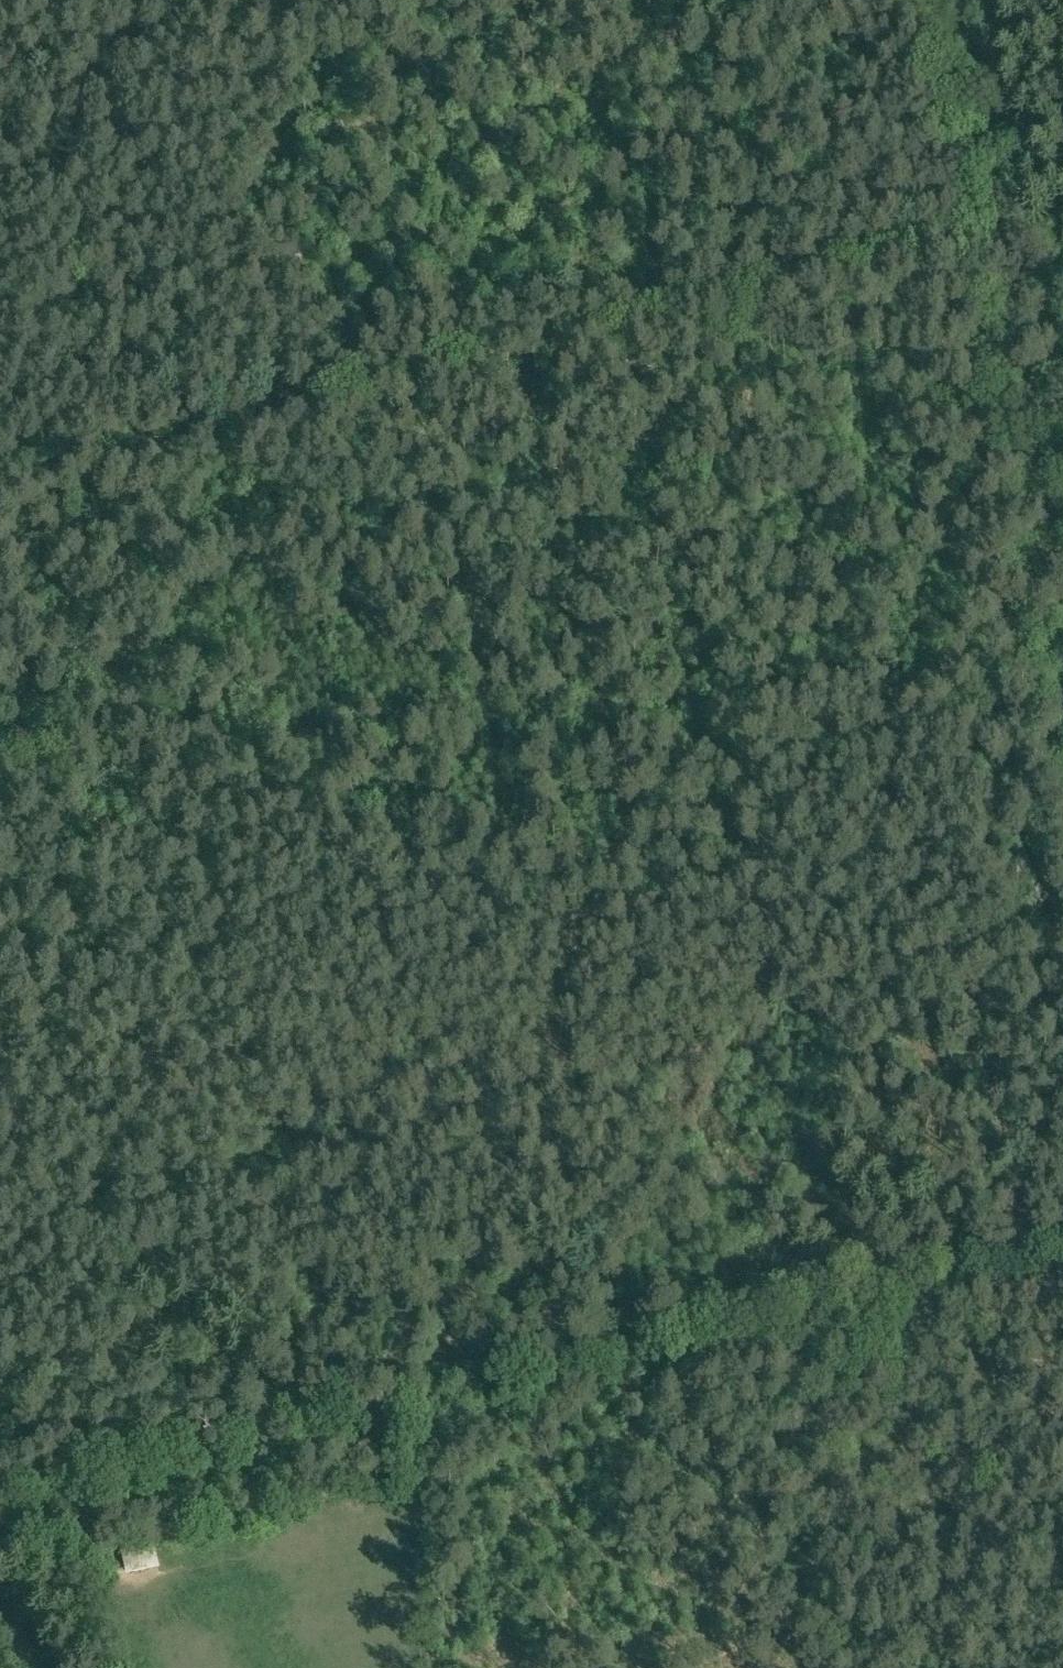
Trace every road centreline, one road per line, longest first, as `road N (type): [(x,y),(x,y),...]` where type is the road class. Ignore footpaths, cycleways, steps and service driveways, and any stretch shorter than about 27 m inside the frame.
road 1 (track): [(0,1538),(288,1472)]

